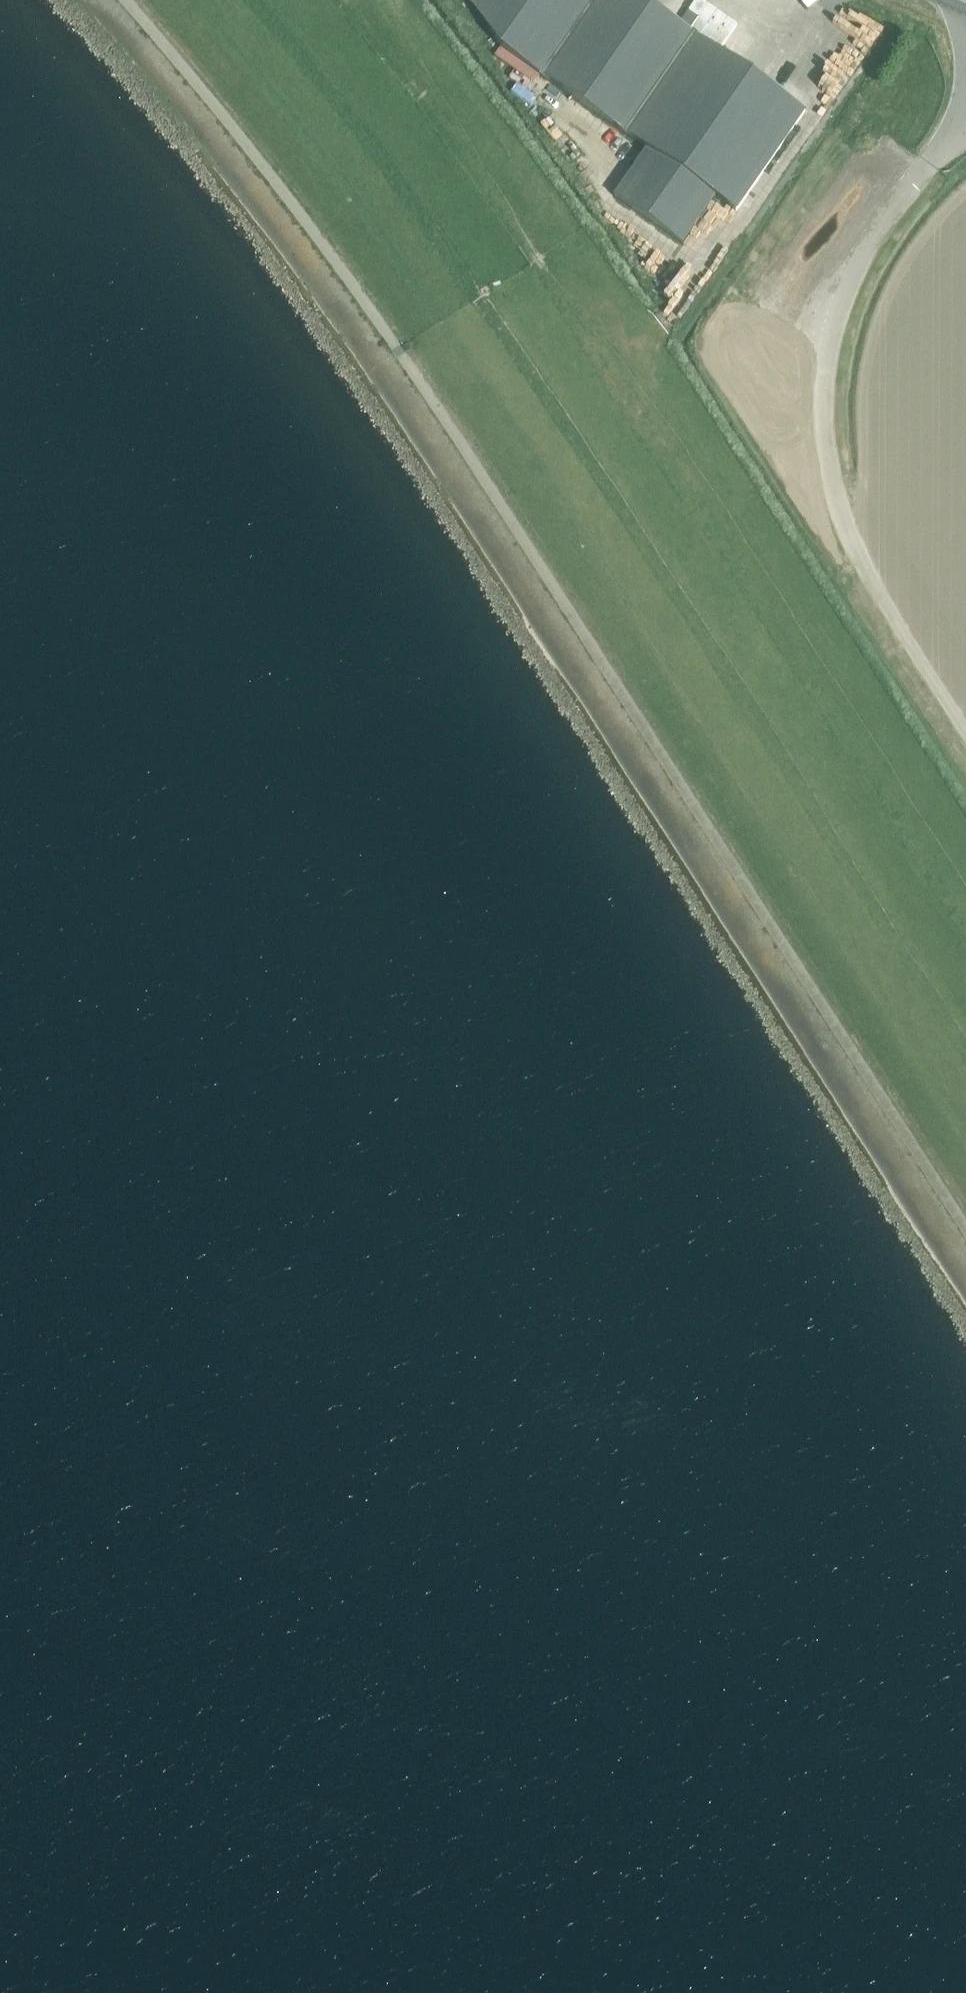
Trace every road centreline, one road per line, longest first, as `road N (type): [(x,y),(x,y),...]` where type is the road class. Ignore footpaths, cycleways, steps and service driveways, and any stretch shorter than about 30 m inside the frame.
road 1 (unclassified): [(965,1230),(396,346),(125,0)]

